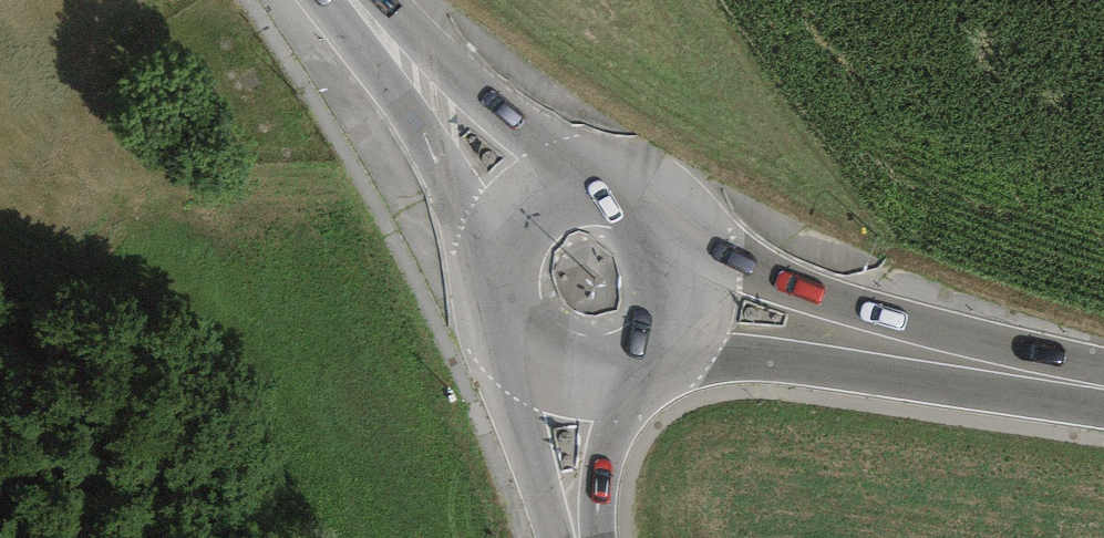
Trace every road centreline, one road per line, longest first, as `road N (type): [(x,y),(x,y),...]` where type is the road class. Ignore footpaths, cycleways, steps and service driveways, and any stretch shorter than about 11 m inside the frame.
road 1 (secondary): [(687,306),(1103,384)]
road 2 (secondary): [(538,198),(355,0)]
road 3 (secondary): [(538,198),(500,237),(490,262),(492,316),(522,361),(572,384)]
road 4 (secondary): [(687,306),(688,267),(674,232),(647,204),(613,188),(574,186),(538,198)]
road 5 (secondary): [(580,537),(564,425),(572,384)]
road 6 (secondary): [(572,384),(602,385),(657,359),(687,306)]

